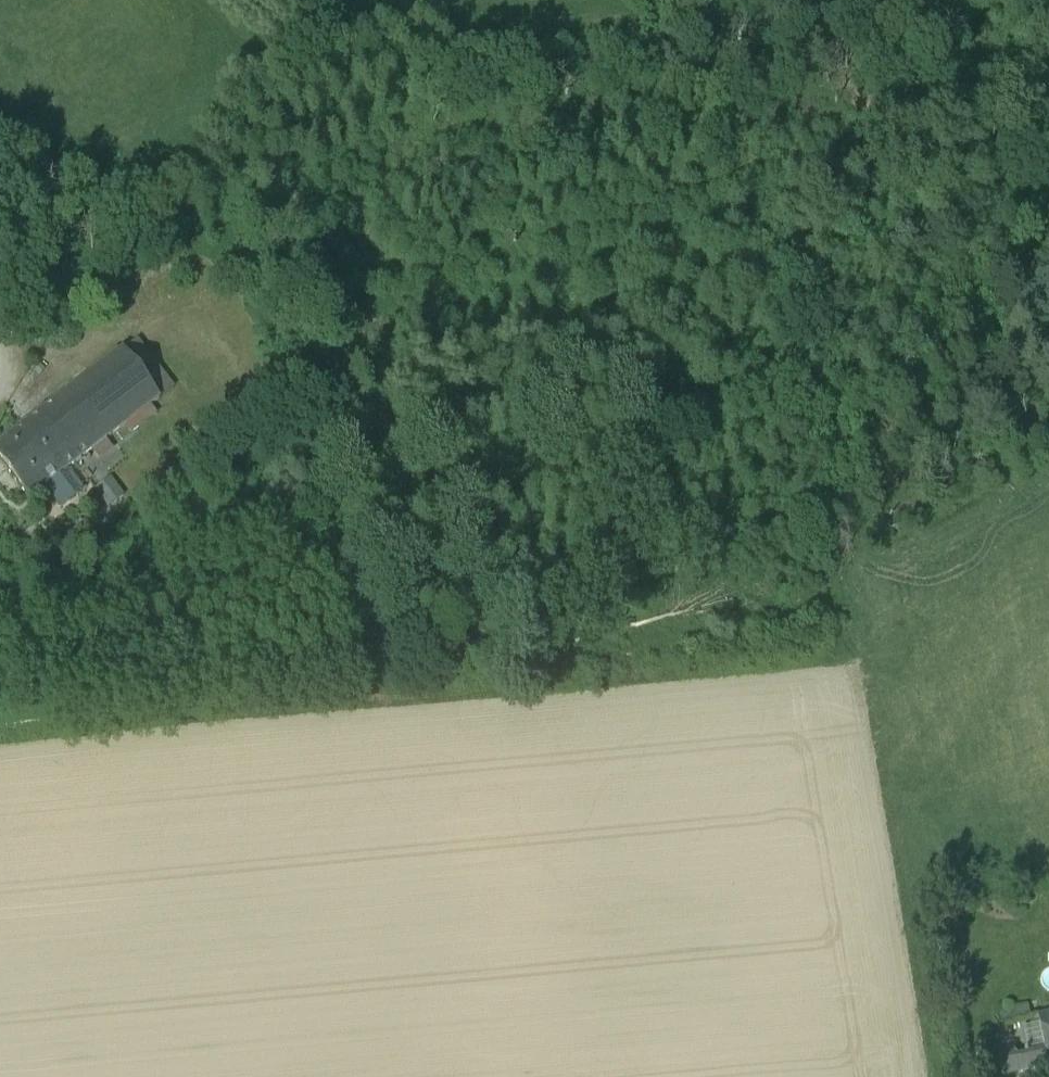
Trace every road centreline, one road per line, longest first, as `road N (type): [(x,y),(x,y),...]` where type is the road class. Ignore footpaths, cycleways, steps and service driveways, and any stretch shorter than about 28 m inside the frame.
road 1 (track): [(948,115),(1024,0)]

